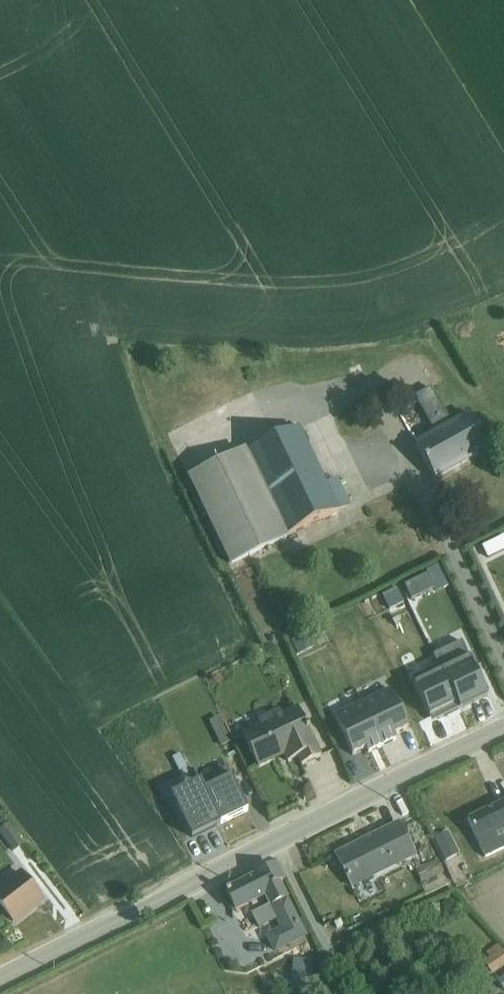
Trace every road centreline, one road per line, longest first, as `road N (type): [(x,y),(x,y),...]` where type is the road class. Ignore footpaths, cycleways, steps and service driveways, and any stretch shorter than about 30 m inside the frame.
road 1 (tertiary): [(0,983),(503,731)]

